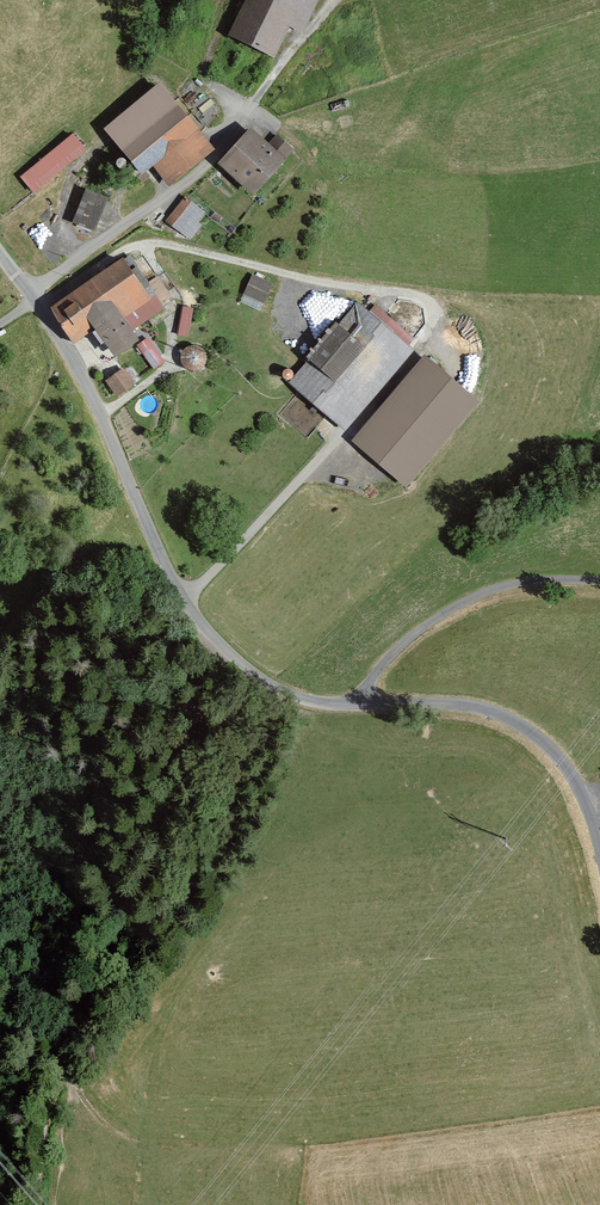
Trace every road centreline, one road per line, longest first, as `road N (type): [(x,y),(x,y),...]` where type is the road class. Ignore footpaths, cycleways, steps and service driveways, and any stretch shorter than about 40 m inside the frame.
road 1 (unclassified): [(0,253),(107,427),(185,599),(230,657),(305,699),(490,712),(521,726),(555,753),(585,794),(599,860)]
road 2 (track): [(185,599),(389,402),(434,339),(427,299),(255,261),(114,241),(26,296)]
road 3 (track): [(37,1204),(62,994),(88,929),(114,911),(122,855),(168,741),(193,694),(230,657)]
road 4 (track): [(359,703),(403,639),(477,597),(551,581),(599,582)]

